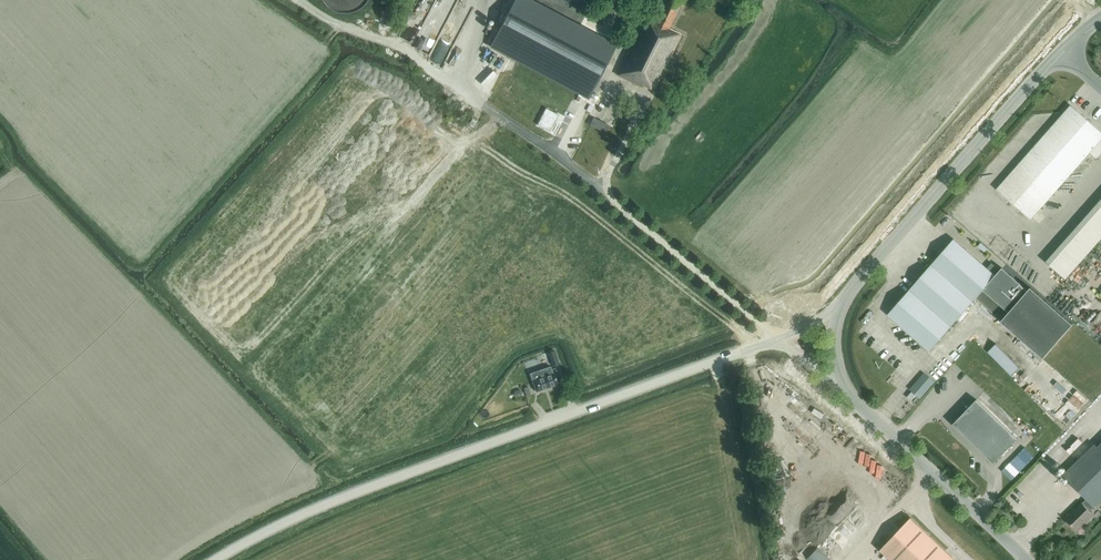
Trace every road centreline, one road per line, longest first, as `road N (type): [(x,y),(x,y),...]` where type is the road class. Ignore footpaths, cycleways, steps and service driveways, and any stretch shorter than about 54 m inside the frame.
road 1 (unclassified): [(217,559),(348,496),(780,339)]
road 2 (tertiary): [(838,308),(1060,51)]
road 3 (tertiary): [(1024,559),(848,395)]

